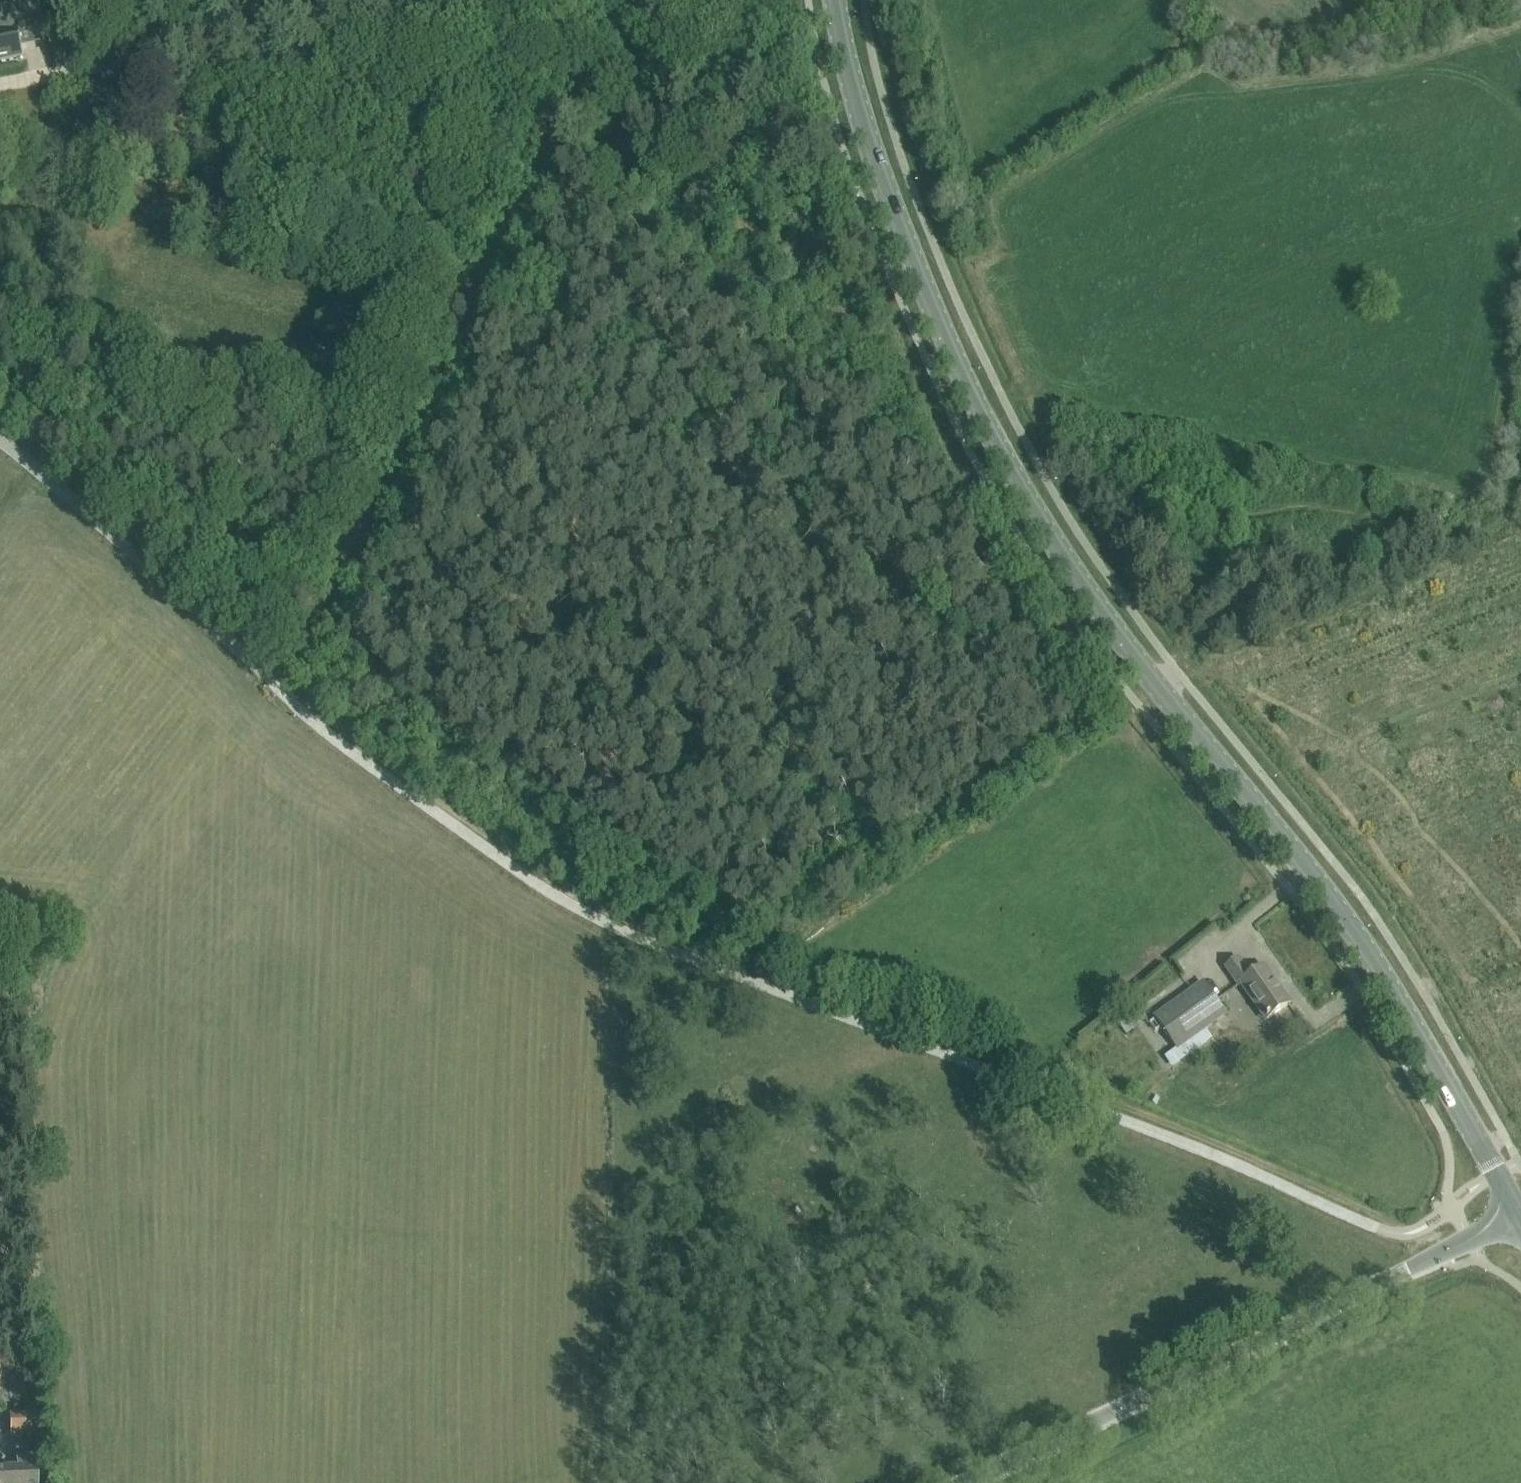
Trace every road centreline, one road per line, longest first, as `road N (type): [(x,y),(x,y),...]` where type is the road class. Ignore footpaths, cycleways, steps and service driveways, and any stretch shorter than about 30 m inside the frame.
road 1 (tertiary): [(1520,1215),(1376,962),(1102,613),(1012,472),(880,169),(838,0)]
road 2 (unclassified): [(968,1482),(1402,1271),(1520,1230)]

